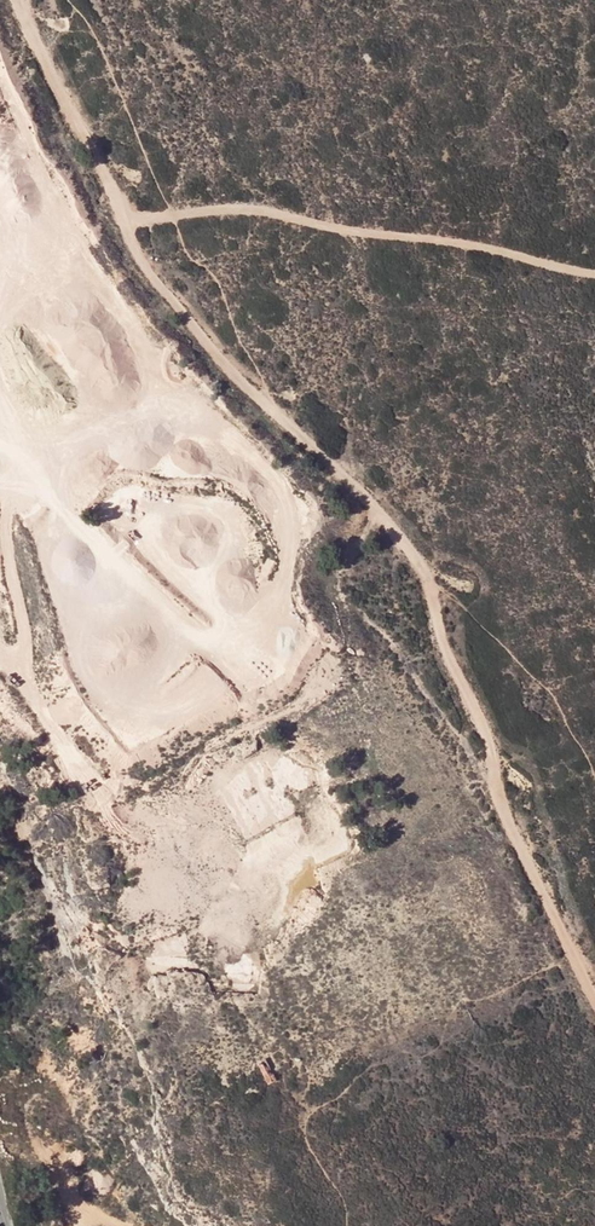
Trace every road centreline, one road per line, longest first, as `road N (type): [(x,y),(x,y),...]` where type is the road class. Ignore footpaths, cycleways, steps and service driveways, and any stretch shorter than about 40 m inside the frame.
road 1 (track): [(19,0),(129,218),(132,250),(203,343),(368,501),(340,596),(390,643),(454,734),(581,950),(594,991)]
road 2 (track): [(129,218),(231,207),(594,278)]
road 3 (track): [(498,802),(492,745),(438,643),(428,576),(368,501)]

